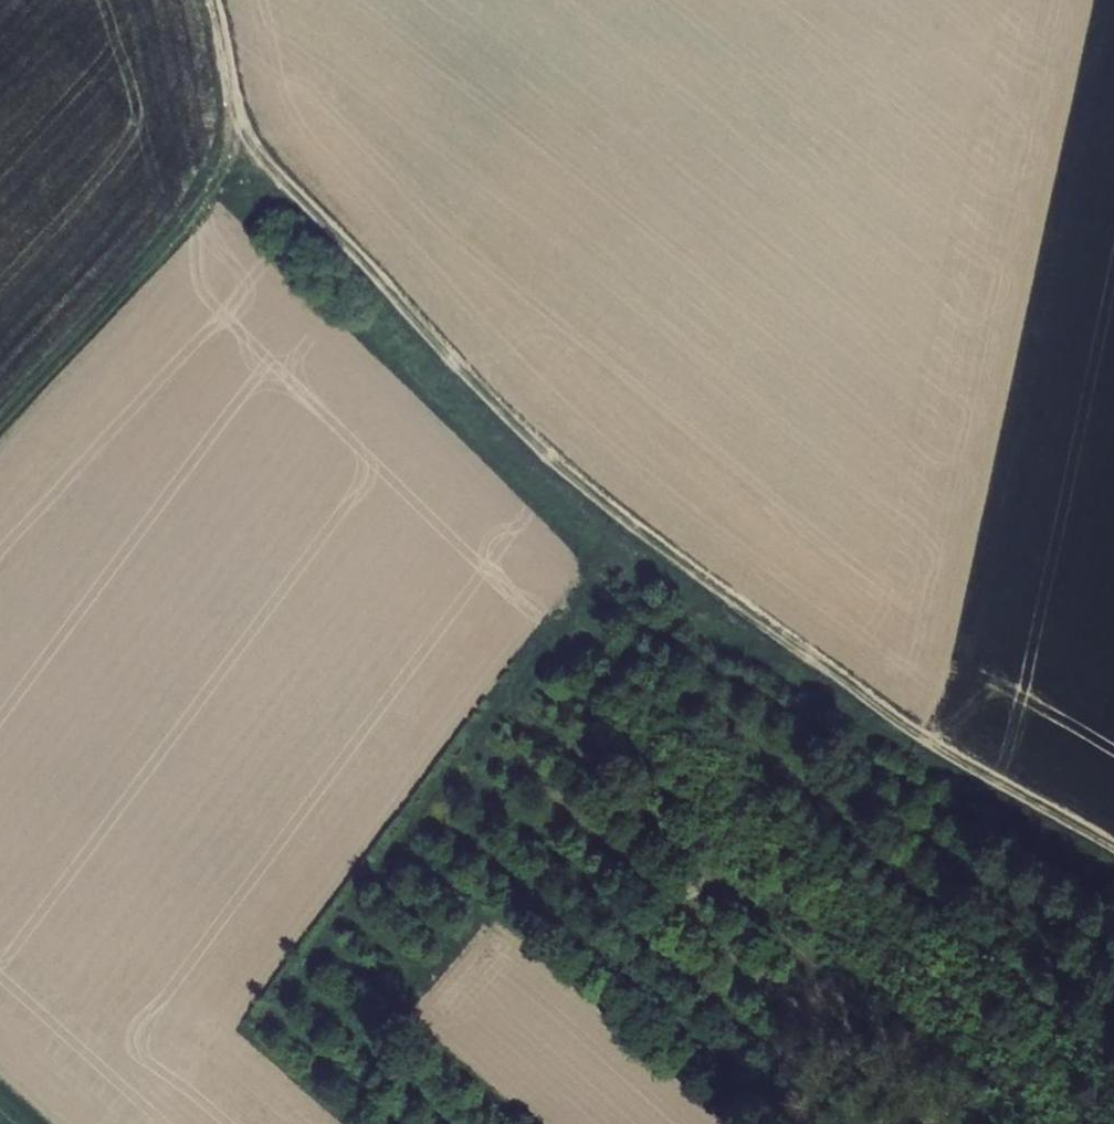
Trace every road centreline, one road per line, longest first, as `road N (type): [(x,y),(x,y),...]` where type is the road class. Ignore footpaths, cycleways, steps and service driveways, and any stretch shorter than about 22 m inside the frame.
road 1 (track): [(214,0),(241,129),(505,413),(626,519),(884,710),(1113,846)]
road 2 (track): [(241,129),(185,222),(0,423)]

